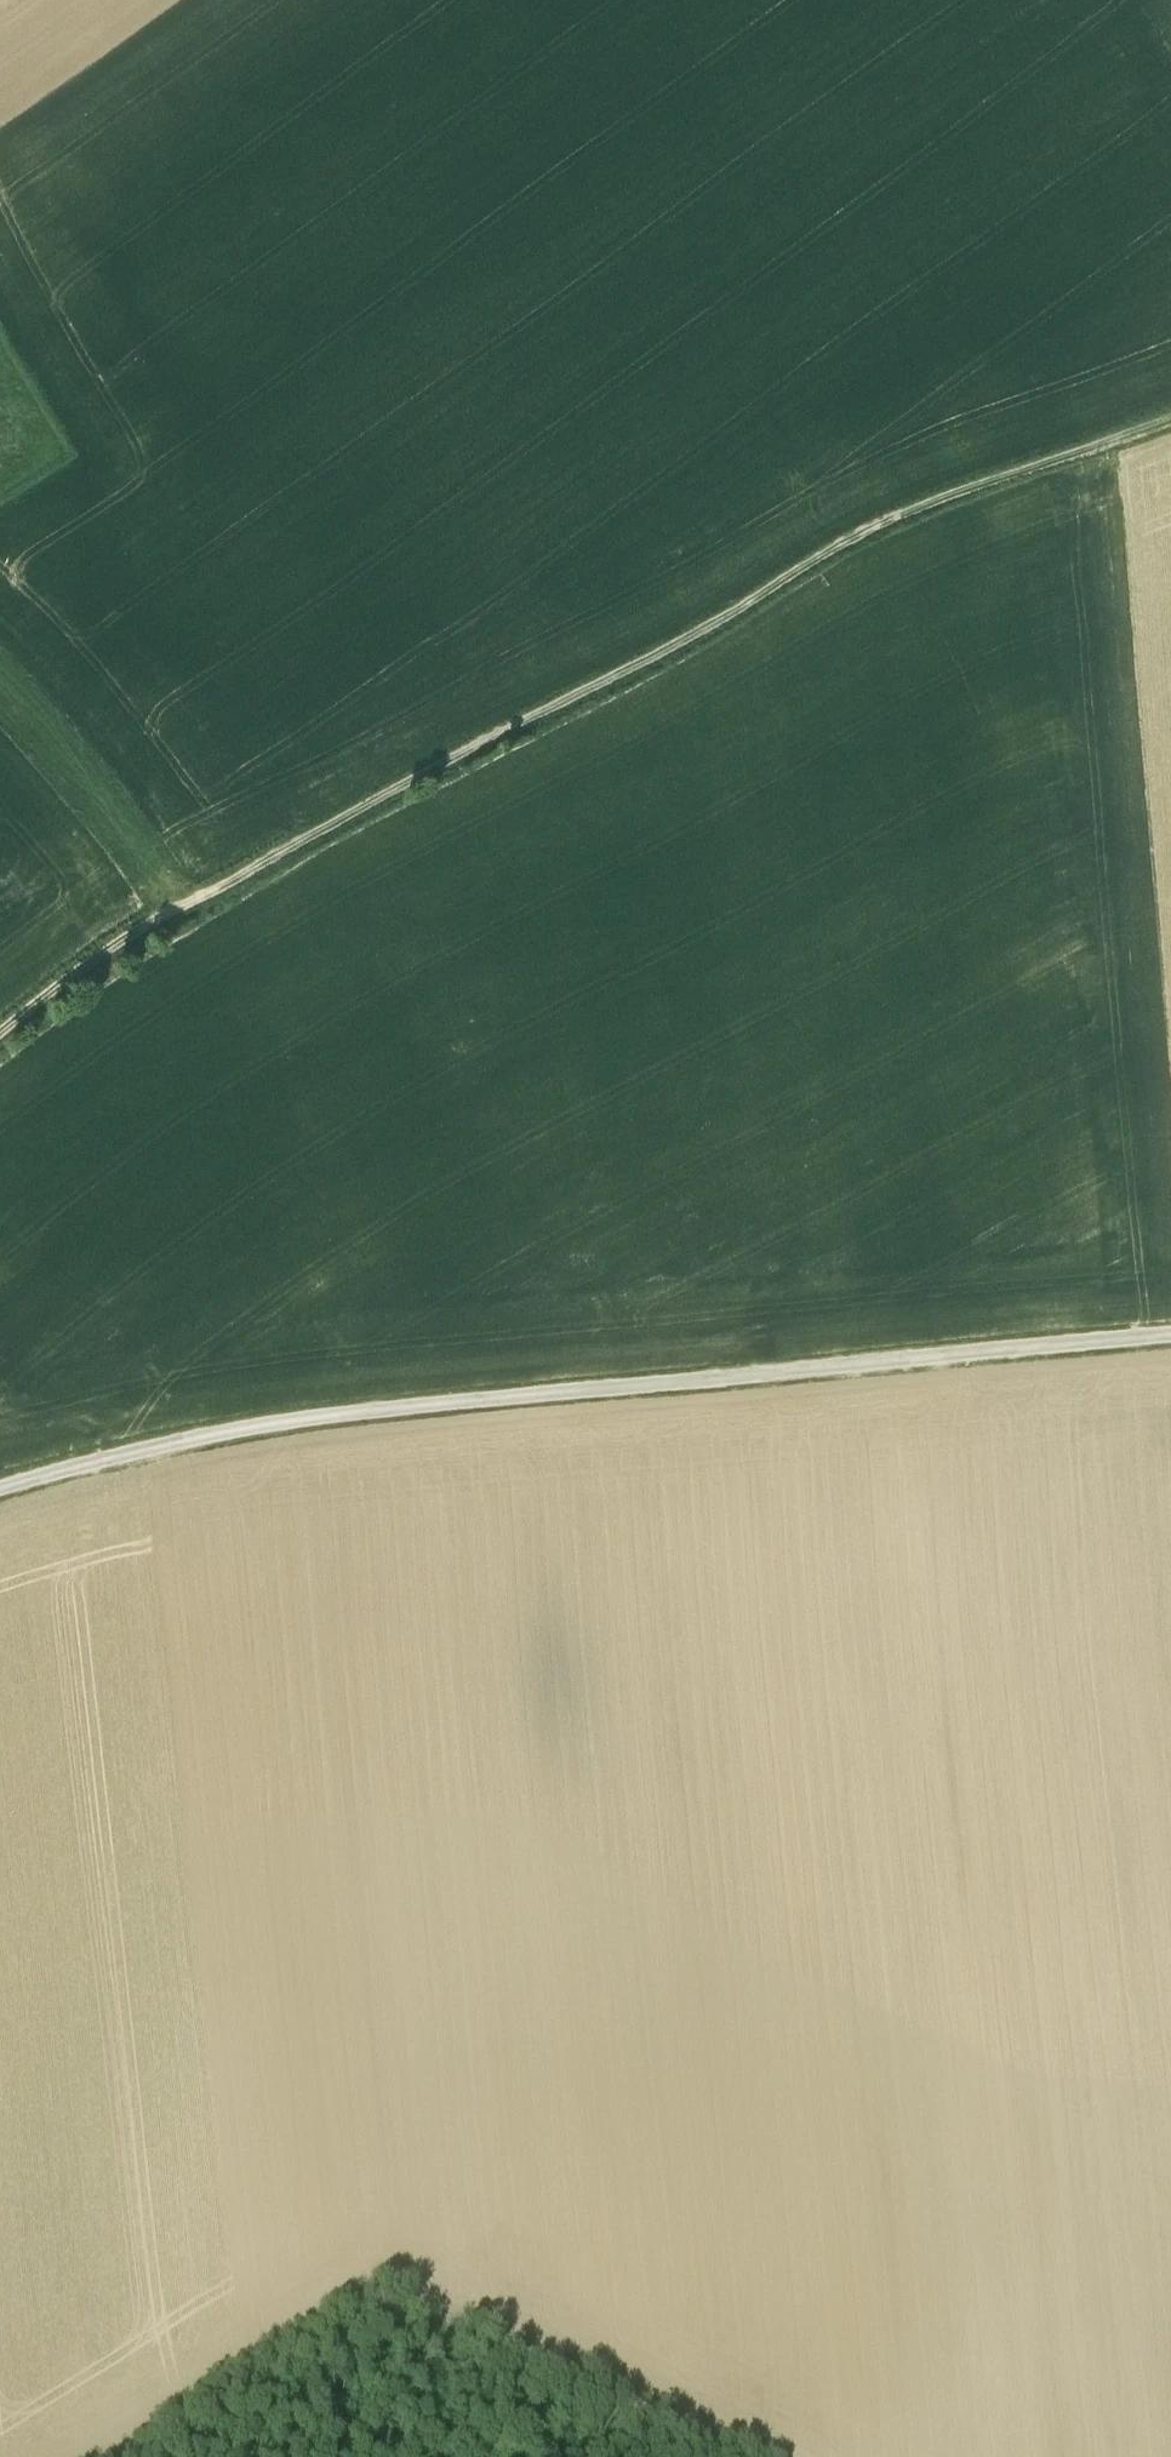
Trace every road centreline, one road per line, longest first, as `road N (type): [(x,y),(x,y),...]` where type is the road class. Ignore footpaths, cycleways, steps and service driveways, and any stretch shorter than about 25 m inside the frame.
road 1 (track): [(0,1033),(91,961),(170,912),(697,632),(856,534),(1170,415)]
road 2 (unclassified): [(0,1488),(138,1449),(316,1417),(1170,1335)]

